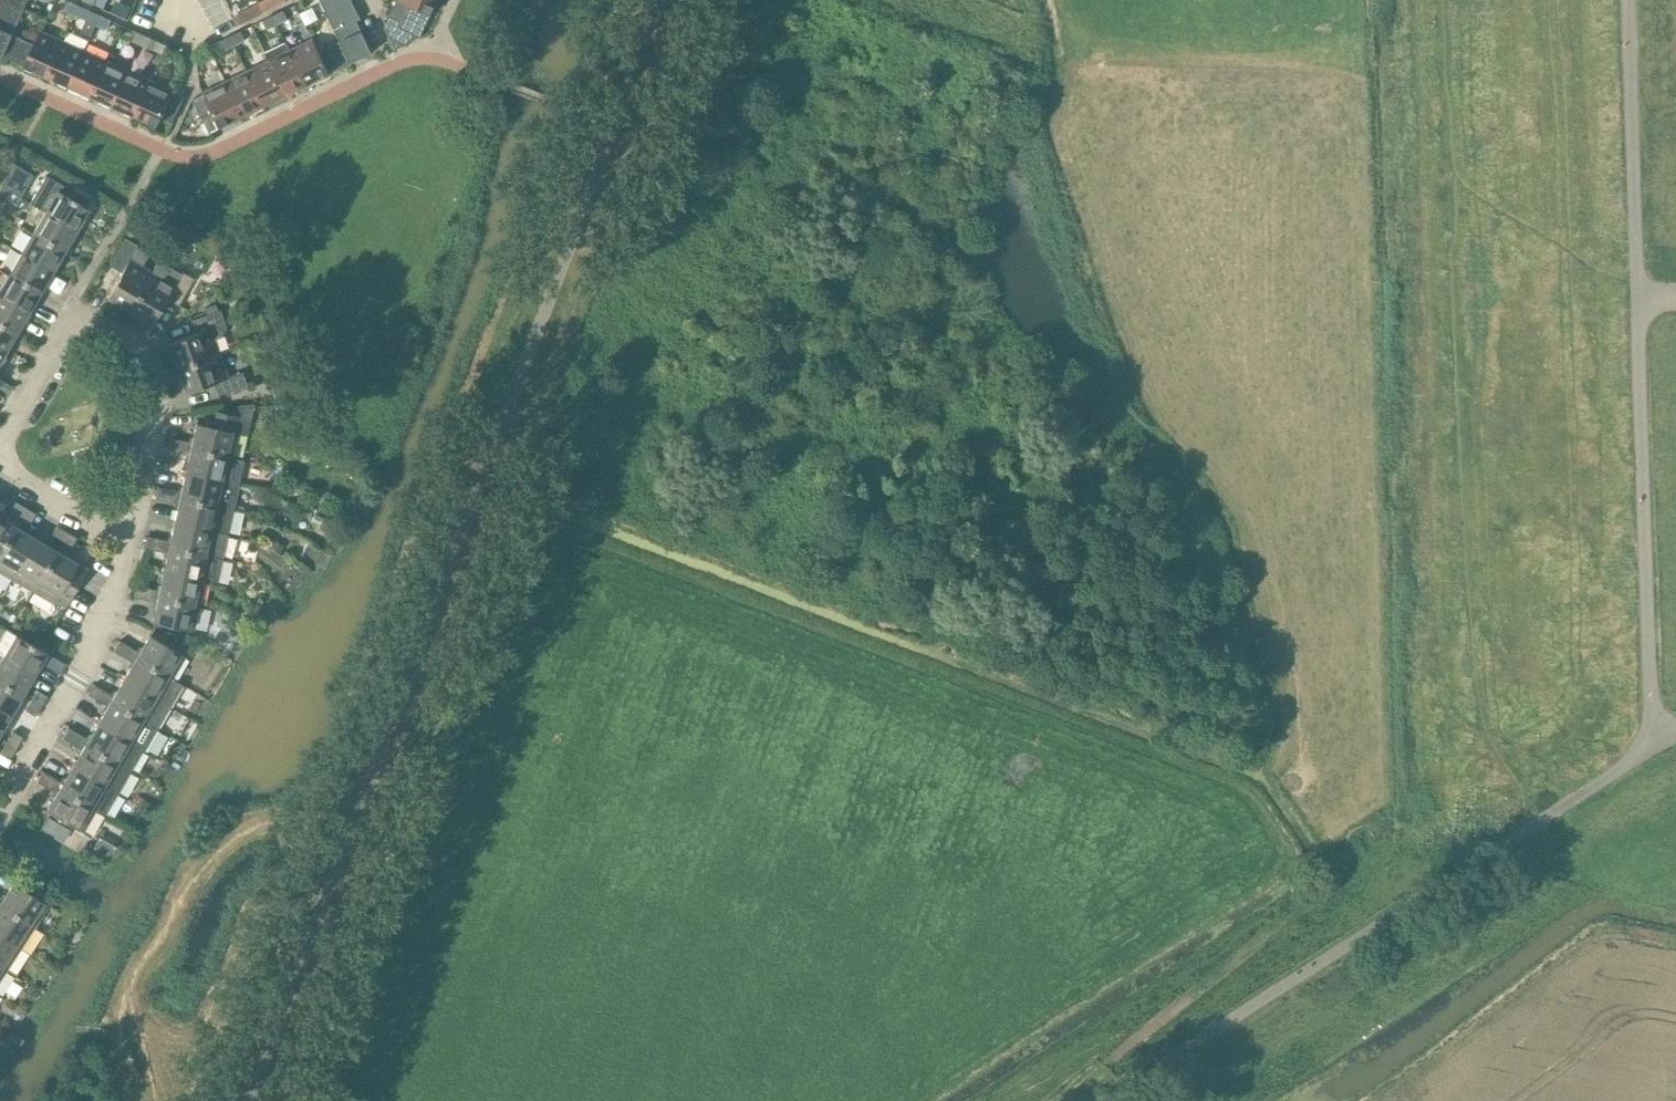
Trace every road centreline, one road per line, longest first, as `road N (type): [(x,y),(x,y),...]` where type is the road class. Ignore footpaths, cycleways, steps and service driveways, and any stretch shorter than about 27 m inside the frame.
road 1 (unclassified): [(1105,1100),(1651,742),(1675,735)]
road 2 (track): [(1067,1100),(1125,1047),(1371,863),(1346,819)]
road 3 (residential): [(0,816),(76,679),(130,542)]
road 4 (residential): [(130,542),(163,407),(140,345),(76,312)]
road 5 (residential): [(130,542),(20,479),(0,454)]
road 6 (residential): [(0,445),(76,312)]

